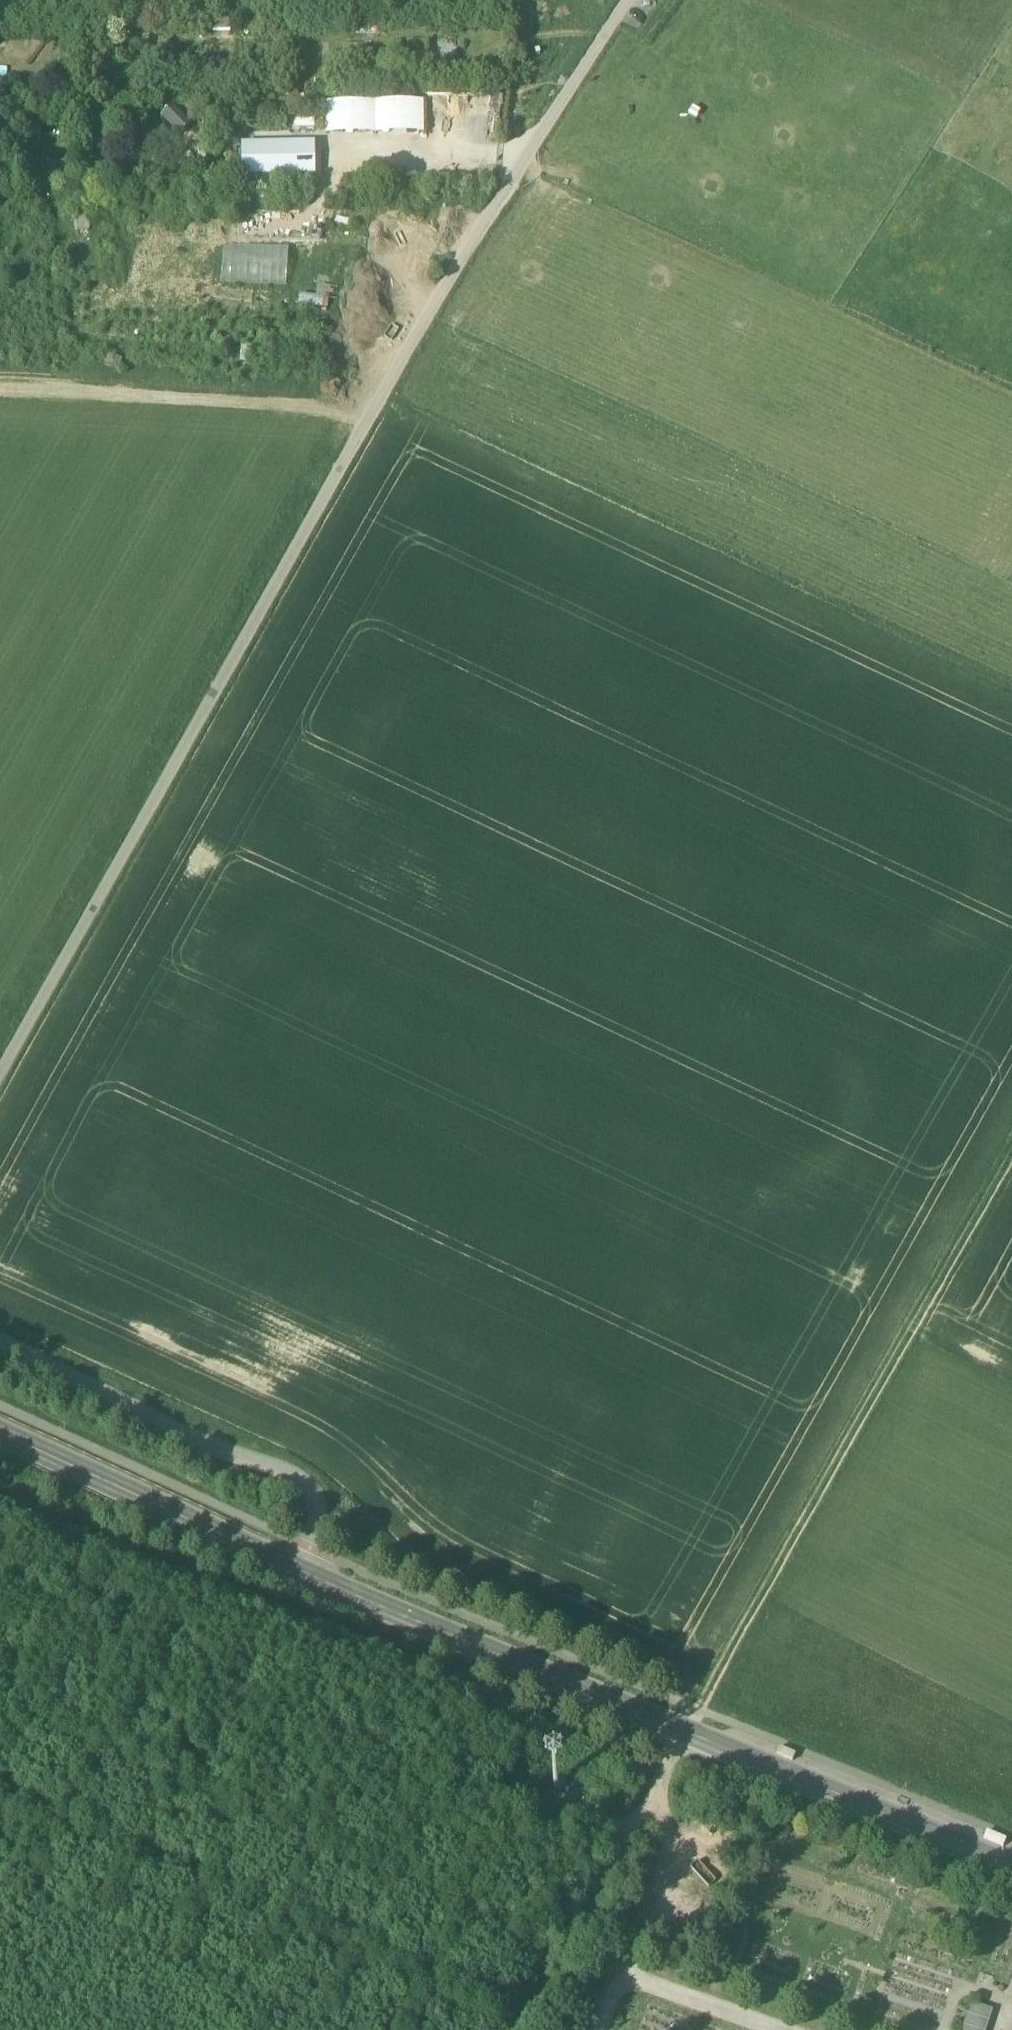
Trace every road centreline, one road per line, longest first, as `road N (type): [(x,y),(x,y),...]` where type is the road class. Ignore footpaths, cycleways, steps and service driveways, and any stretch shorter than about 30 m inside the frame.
road 1 (track): [(0,1075),(440,296),(626,0)]
road 2 (tertiary): [(0,1436),(296,1569),(1011,1866)]
road 3 (track): [(683,1730),(1011,1165)]
road 4 (track): [(296,1569),(317,1504),(296,1477),(0,1340)]
road 5 (track): [(518,2029),(661,1776)]
road 6 (track): [(661,1776),(671,1837),(620,1972)]

